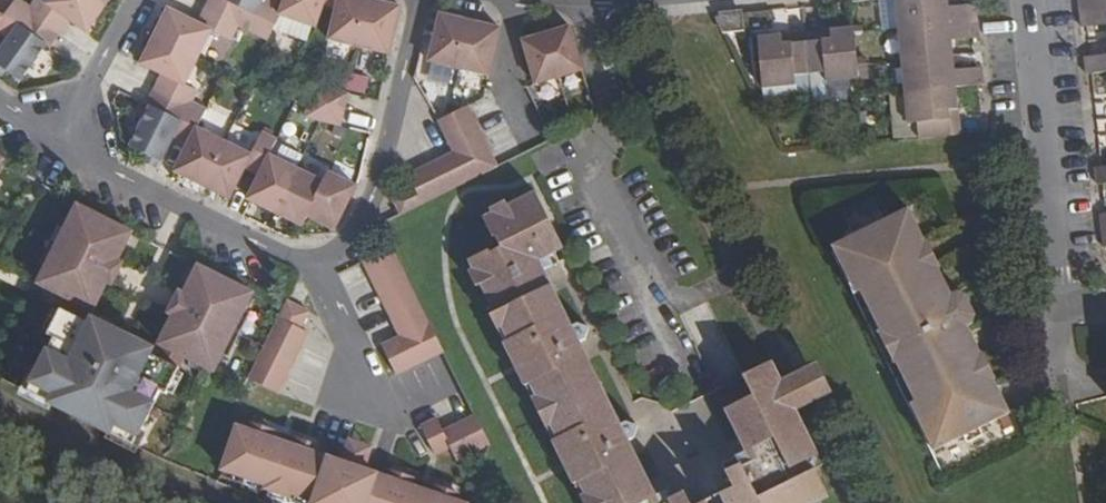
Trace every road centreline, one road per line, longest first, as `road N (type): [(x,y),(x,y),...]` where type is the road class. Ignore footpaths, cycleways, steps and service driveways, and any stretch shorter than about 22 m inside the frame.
road 1 (residential): [(1105,311),(1057,318),(1025,0)]
road 2 (residential): [(419,0),(386,161),(355,231),(326,262),(311,264)]
road 3 (residential): [(311,264),(284,259),(58,140)]
road 4 (residential): [(58,140),(137,0)]
road 5 (residential): [(311,264),(366,387)]

